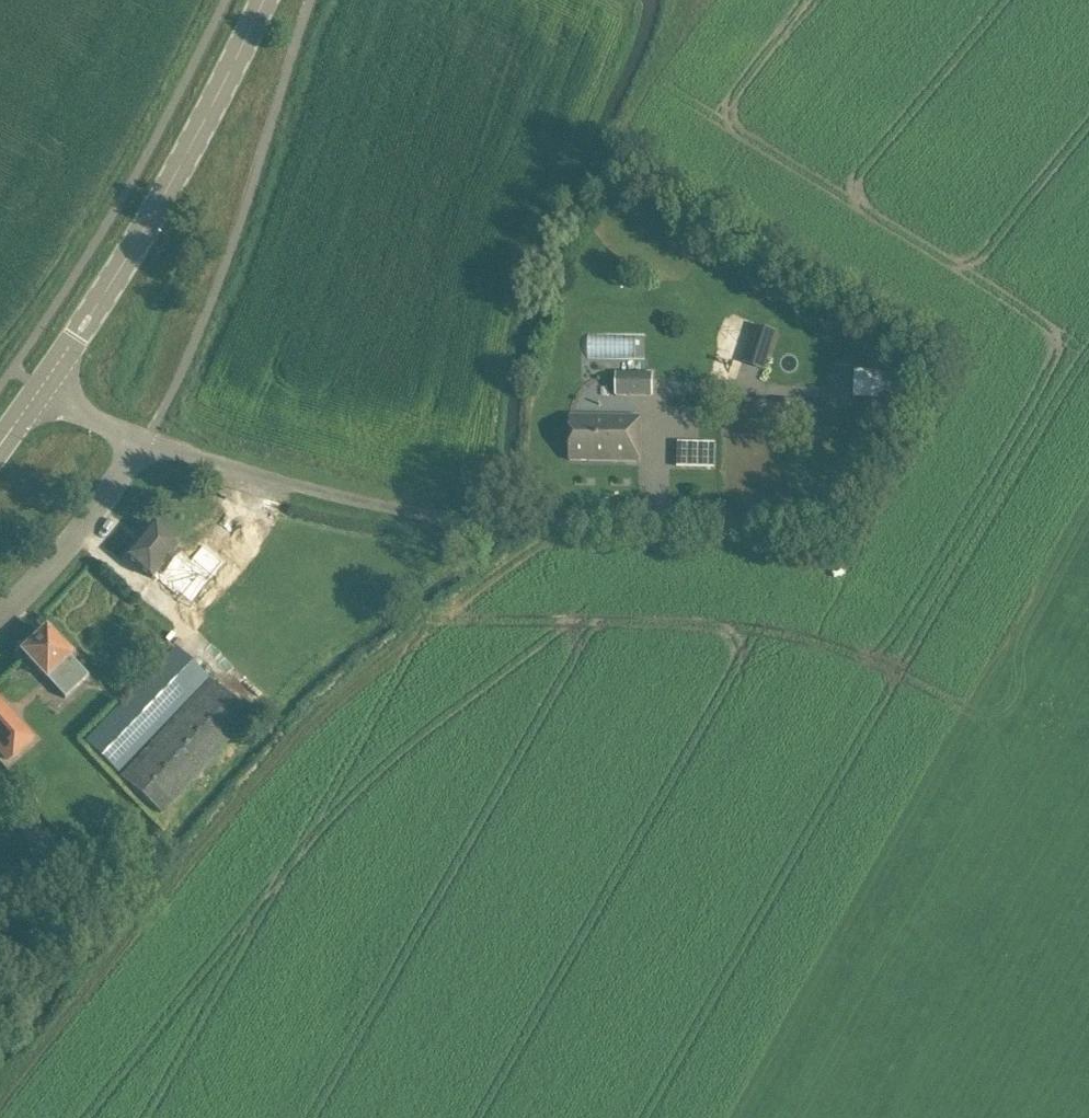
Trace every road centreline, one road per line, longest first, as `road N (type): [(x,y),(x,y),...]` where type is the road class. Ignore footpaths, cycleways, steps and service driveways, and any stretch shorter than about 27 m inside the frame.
road 1 (secondary): [(43,387),(150,220),(264,0)]
road 2 (unclassified): [(0,618),(148,440),(43,387)]

